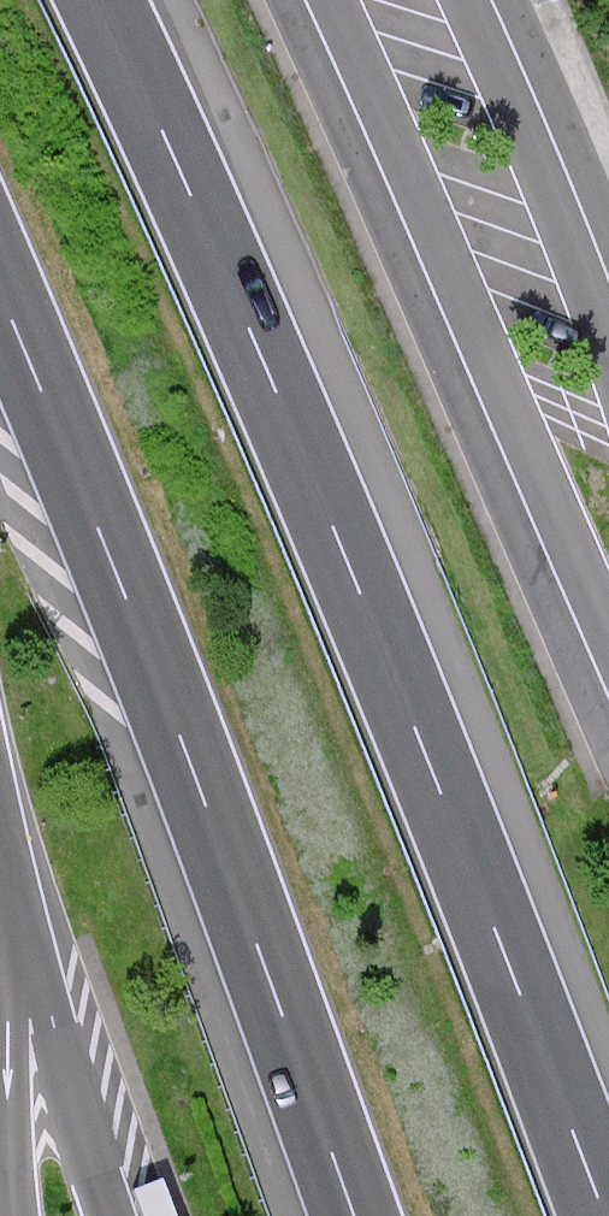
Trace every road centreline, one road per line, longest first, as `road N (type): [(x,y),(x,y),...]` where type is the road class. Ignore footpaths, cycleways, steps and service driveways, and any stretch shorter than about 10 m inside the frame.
road 1 (motorway): [(607,1215),(307,455),(103,0)]
road 2 (motorway): [(0,293),(249,922),(353,1215)]

